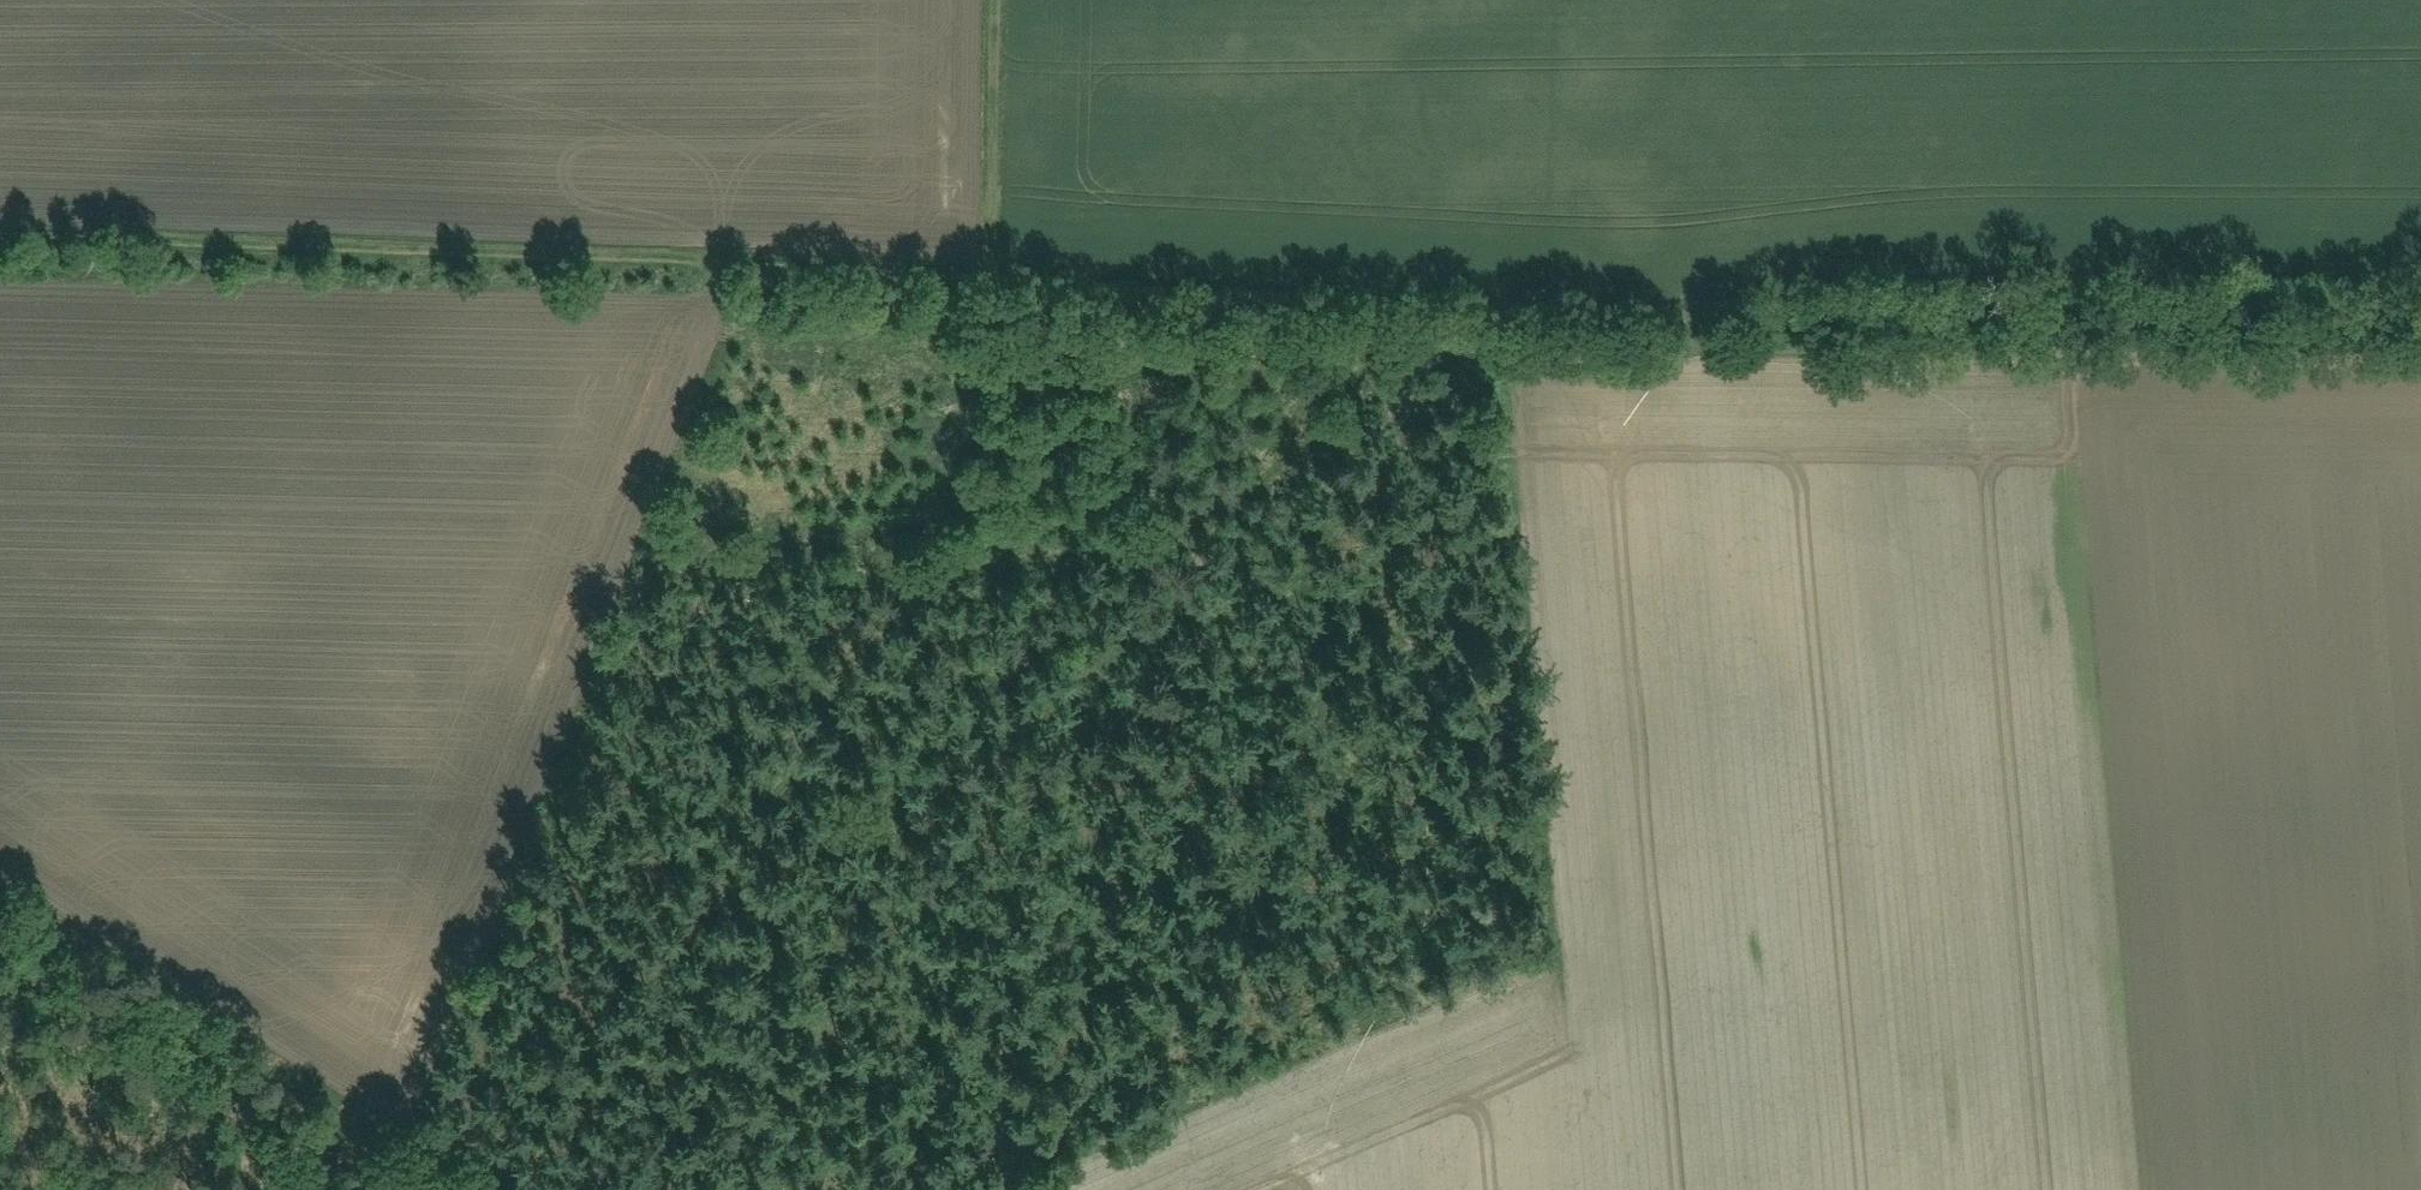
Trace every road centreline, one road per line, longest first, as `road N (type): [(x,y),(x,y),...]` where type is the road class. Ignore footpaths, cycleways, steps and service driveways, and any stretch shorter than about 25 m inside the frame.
road 1 (track): [(214,1061),(163,1189)]

